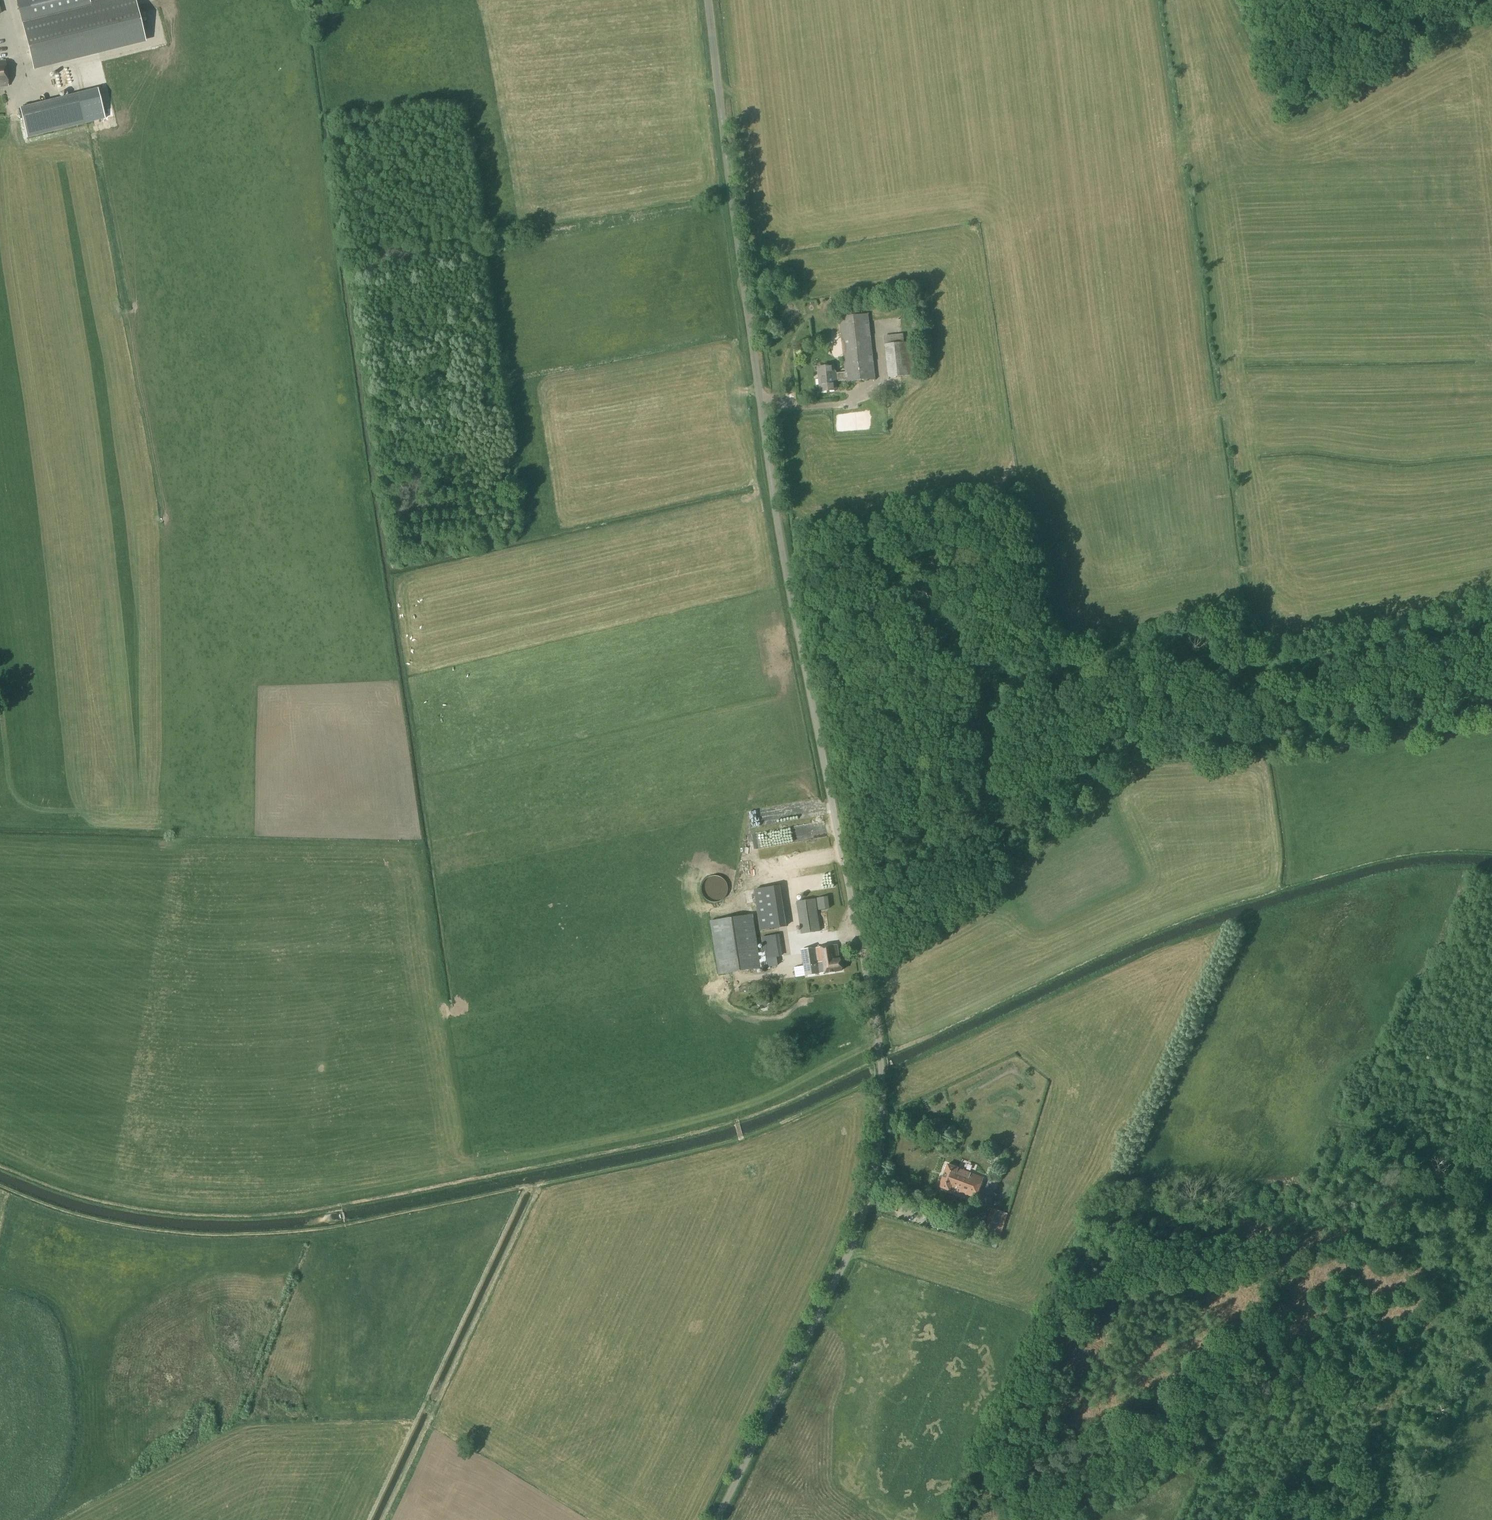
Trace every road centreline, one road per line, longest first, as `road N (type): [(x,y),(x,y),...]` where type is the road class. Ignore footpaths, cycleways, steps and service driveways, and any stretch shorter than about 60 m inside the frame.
road 1 (unclassified): [(719,1519),(848,1260),(882,1124),(878,1048),(790,591),(732,229),(707,0)]

